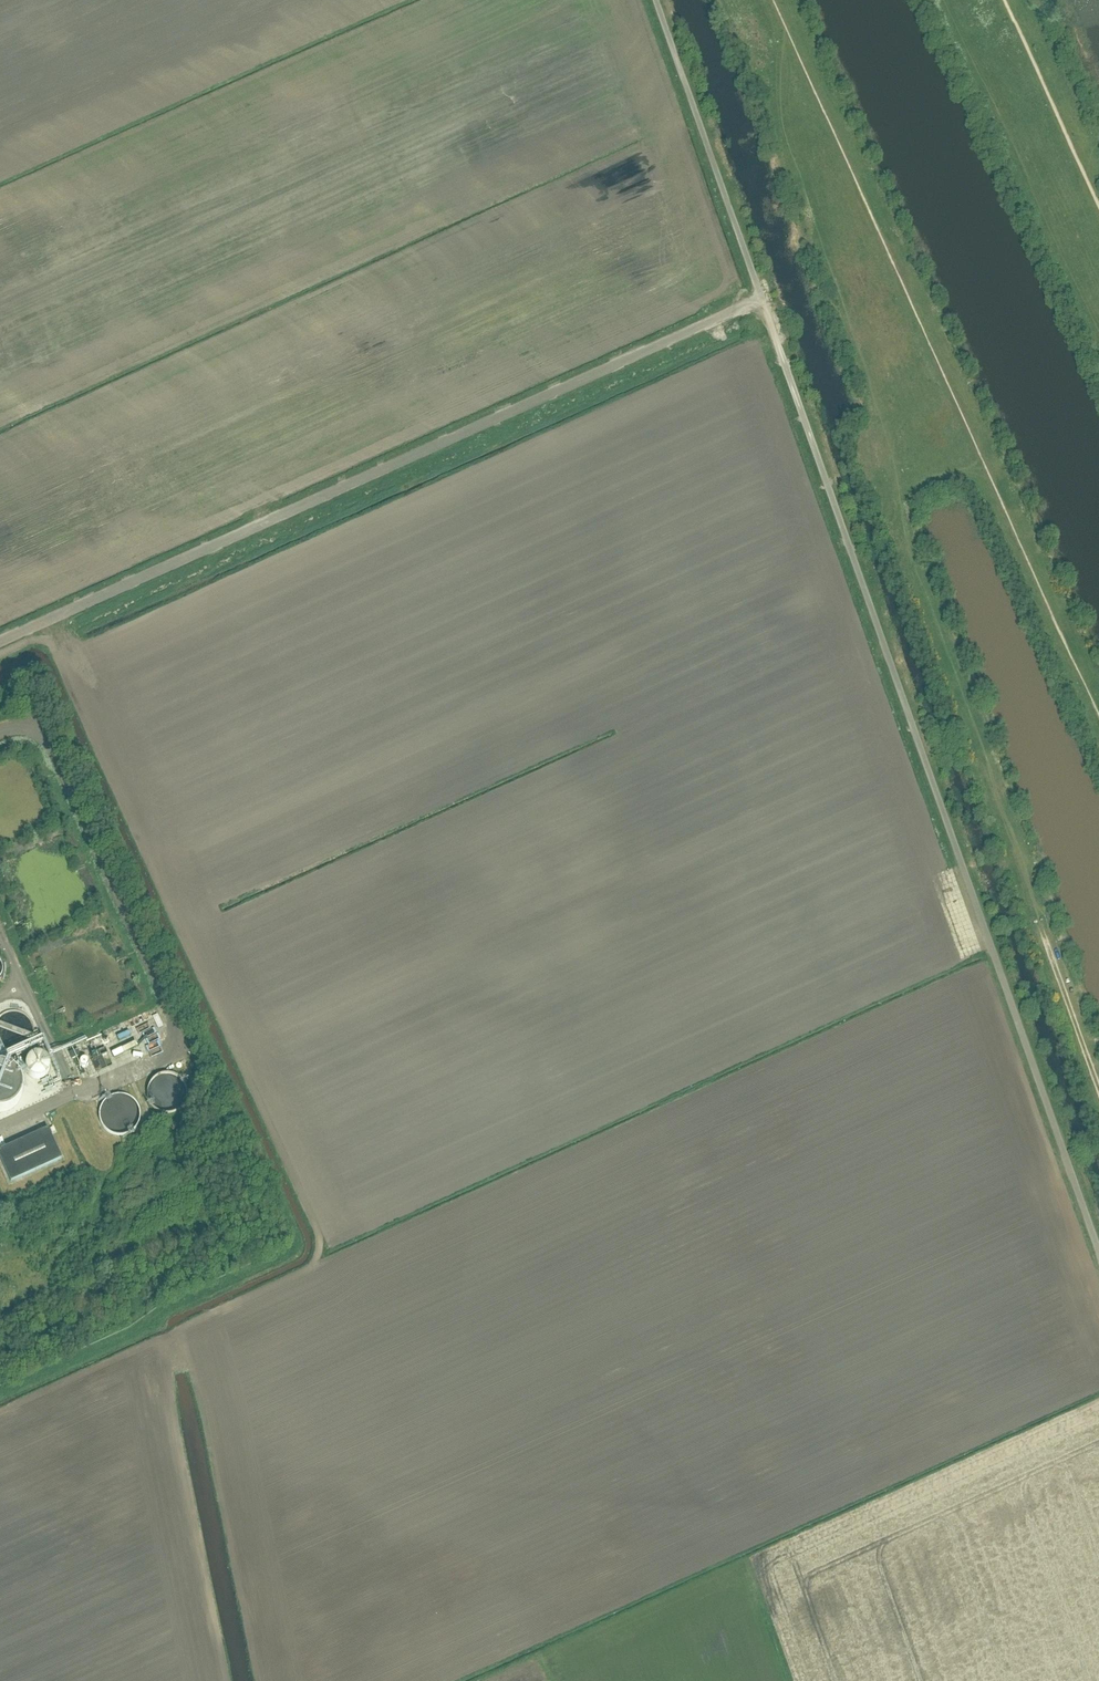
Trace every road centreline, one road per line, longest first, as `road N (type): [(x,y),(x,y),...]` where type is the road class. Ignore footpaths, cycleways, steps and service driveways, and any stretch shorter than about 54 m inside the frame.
road 1 (unclassified): [(1098,1253),(762,300)]
road 2 (unclassified): [(0,643),(762,300)]
road 3 (unclassified): [(655,0),(762,300)]

